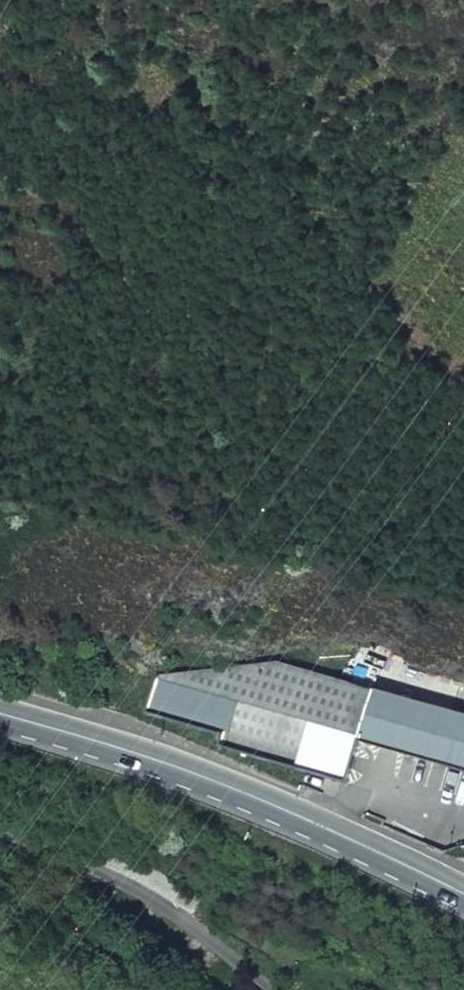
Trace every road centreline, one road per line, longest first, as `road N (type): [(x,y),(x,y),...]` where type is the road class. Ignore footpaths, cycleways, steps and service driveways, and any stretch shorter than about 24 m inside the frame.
road 1 (primary): [(0,714),(223,783),(463,892)]

